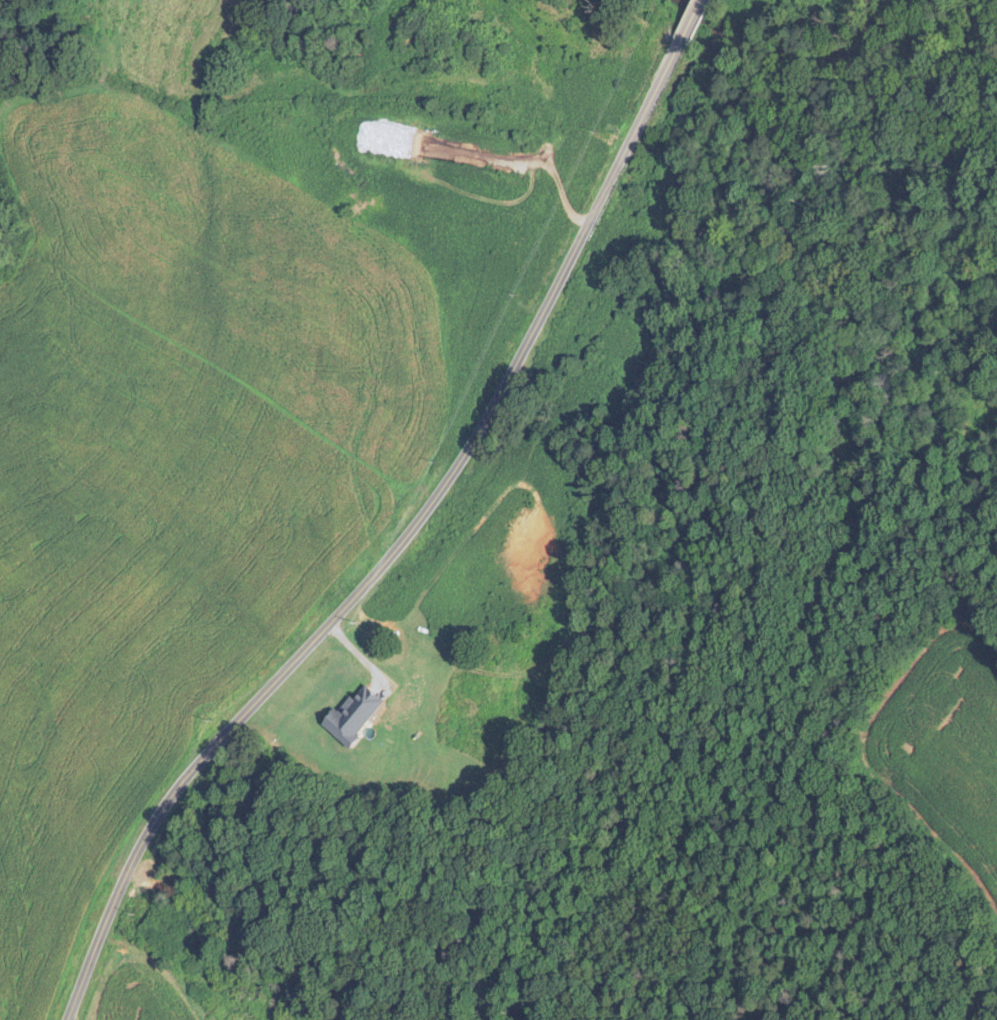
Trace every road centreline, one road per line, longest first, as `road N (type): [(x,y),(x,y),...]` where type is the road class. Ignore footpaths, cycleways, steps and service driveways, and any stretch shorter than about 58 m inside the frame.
road 1 (residential): [(67,1019),(133,858),(175,791),(363,587),(455,469),(683,37)]

